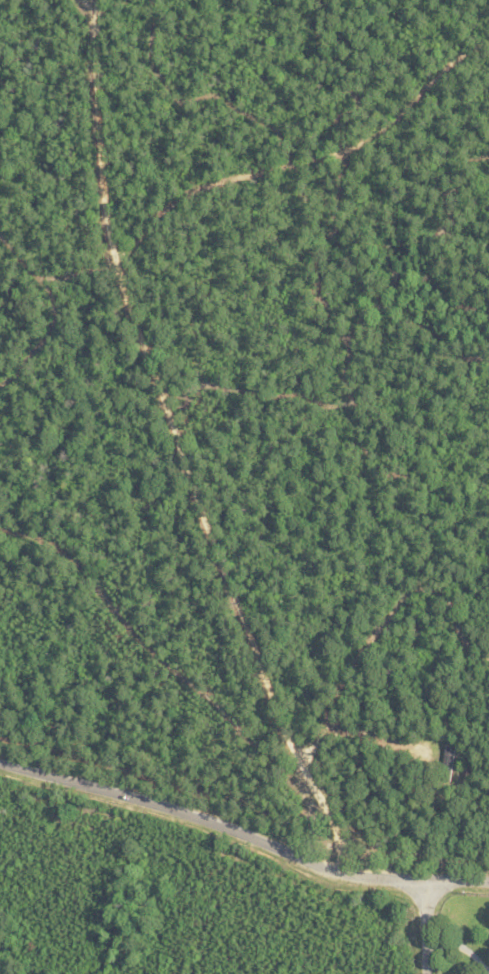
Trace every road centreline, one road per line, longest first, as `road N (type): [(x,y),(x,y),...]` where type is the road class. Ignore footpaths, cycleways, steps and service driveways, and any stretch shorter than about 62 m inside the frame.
road 1 (residential): [(350,874),(342,838),(298,755),(230,584),(105,215),(104,0)]
road 2 (residential): [(0,766),(350,874),(488,884)]

